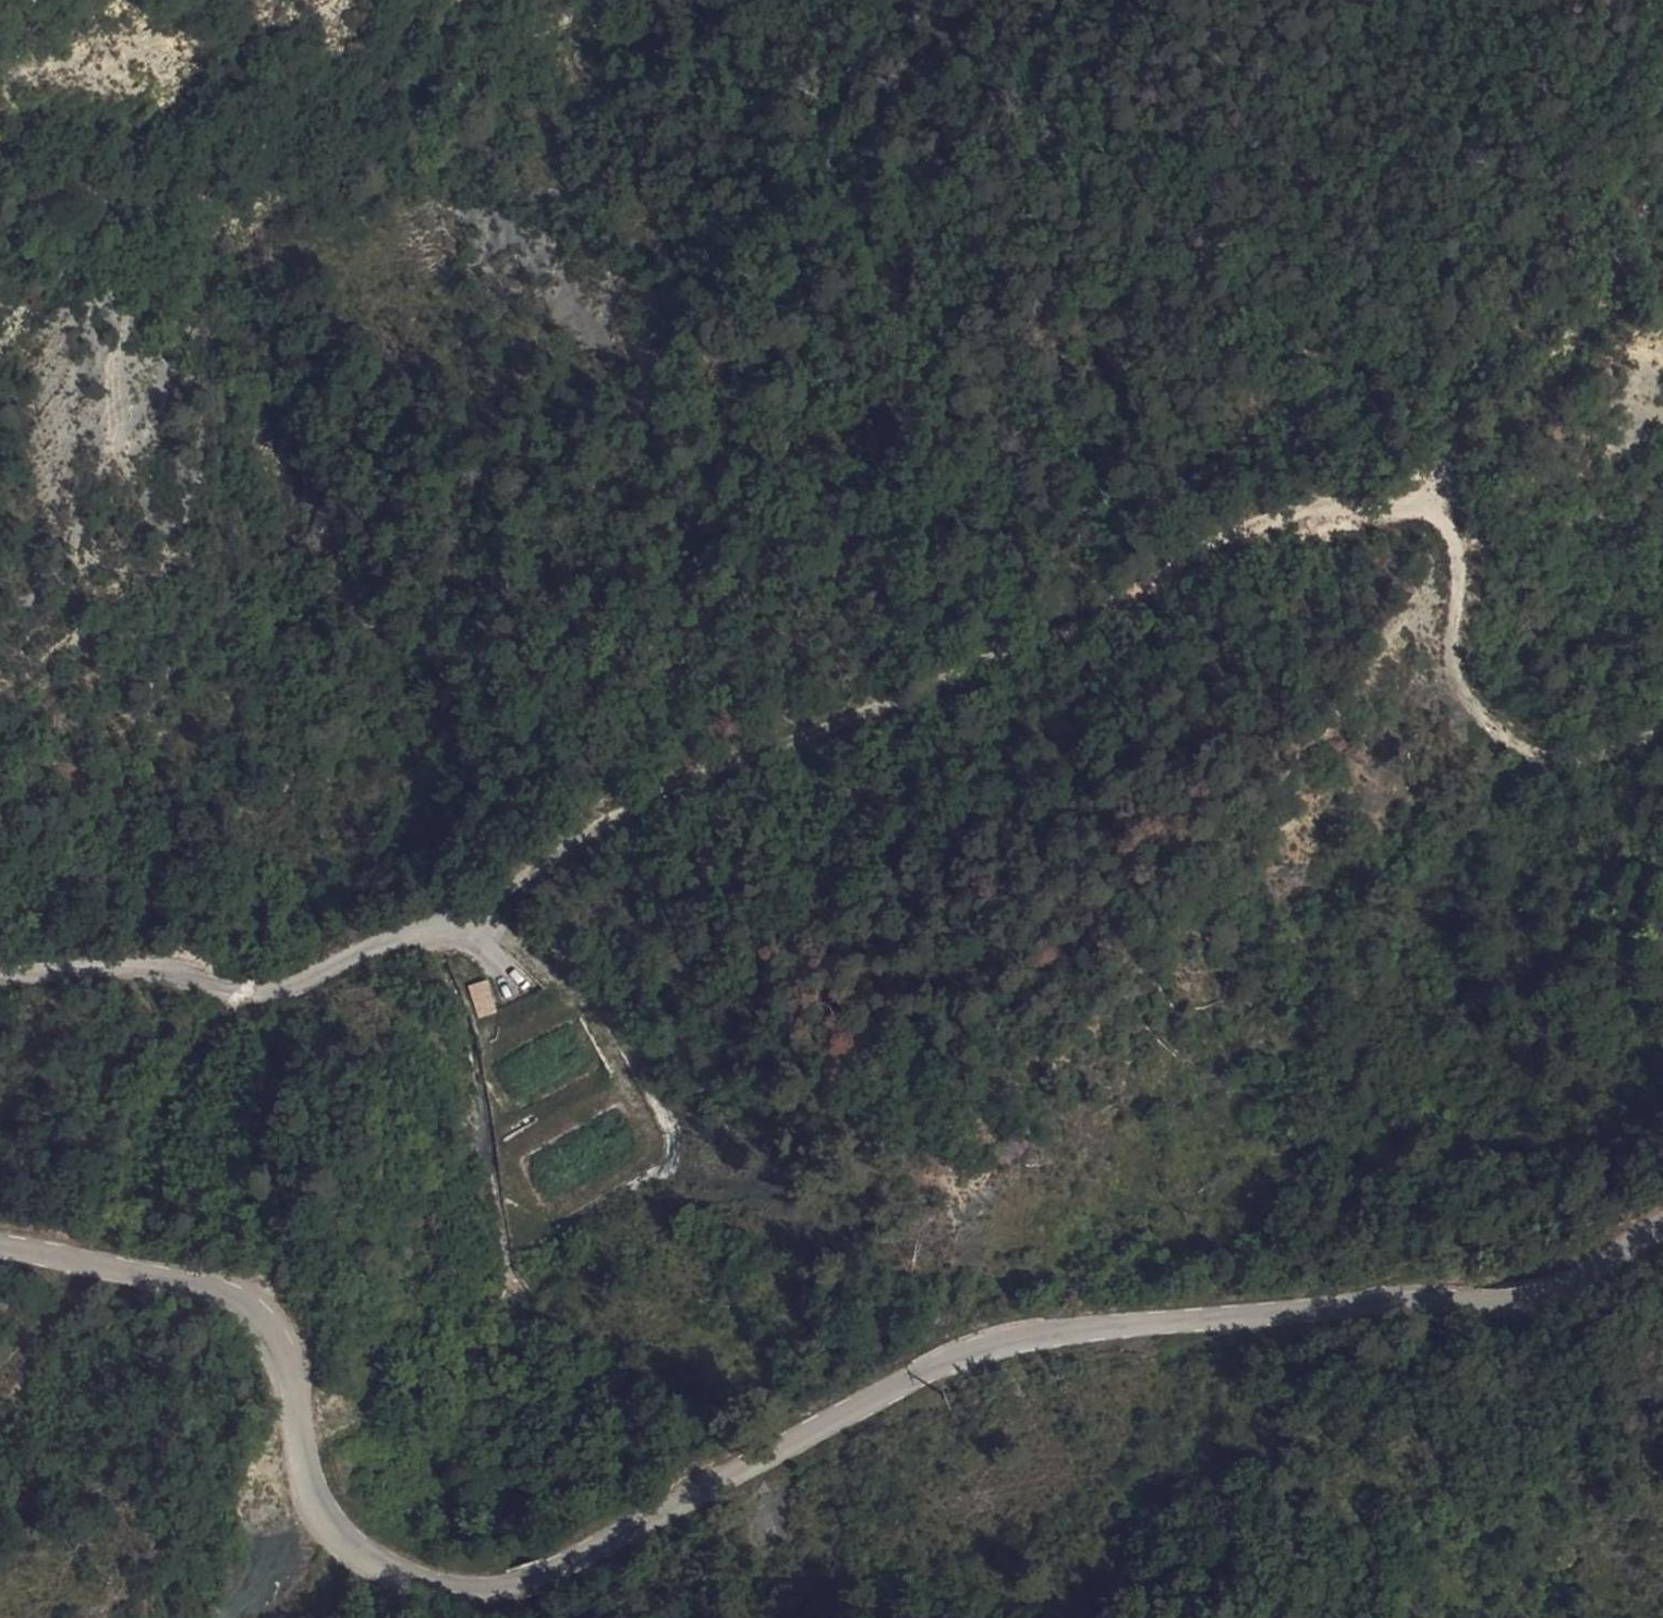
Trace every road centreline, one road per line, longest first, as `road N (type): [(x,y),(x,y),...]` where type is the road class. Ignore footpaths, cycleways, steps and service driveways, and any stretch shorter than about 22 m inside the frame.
road 1 (track): [(0,966),(61,953),(146,957),(246,984),(463,888),(629,790),(855,693),(1349,525),(1447,536),(1461,704),(1529,762),(1662,728)]
road 2 (secondary): [(0,1245),(224,1293),(266,1323),(289,1367),(311,1486),(349,1545),(420,1580),(492,1588),(572,1567),(857,1409),(992,1351),(1160,1318),(1487,1300),(1568,1277),(1662,1234)]

